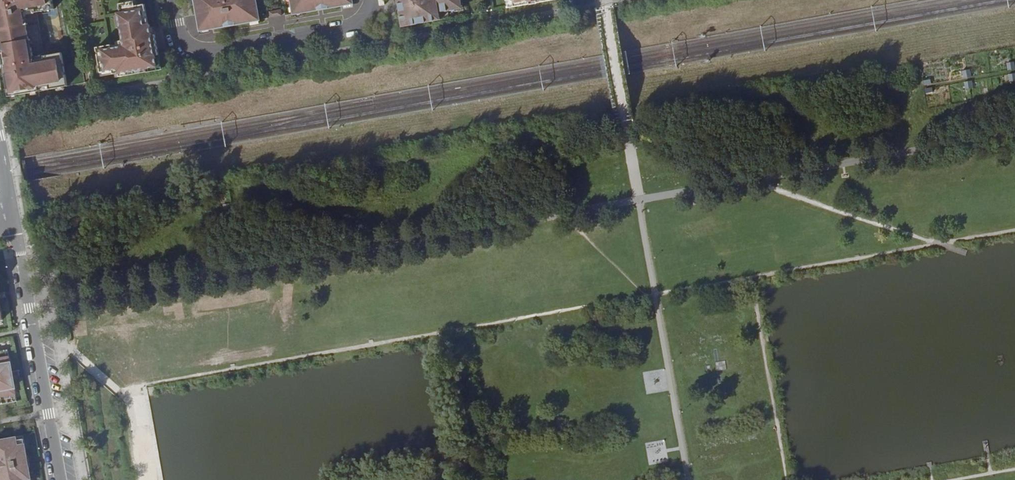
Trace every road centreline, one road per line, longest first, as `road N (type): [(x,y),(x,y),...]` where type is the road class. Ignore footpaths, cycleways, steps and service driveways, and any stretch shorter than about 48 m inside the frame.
road 1 (residential): [(61,479),(0,152)]
road 2 (residential): [(172,0),(189,48),(207,51),(356,24),(373,0)]

